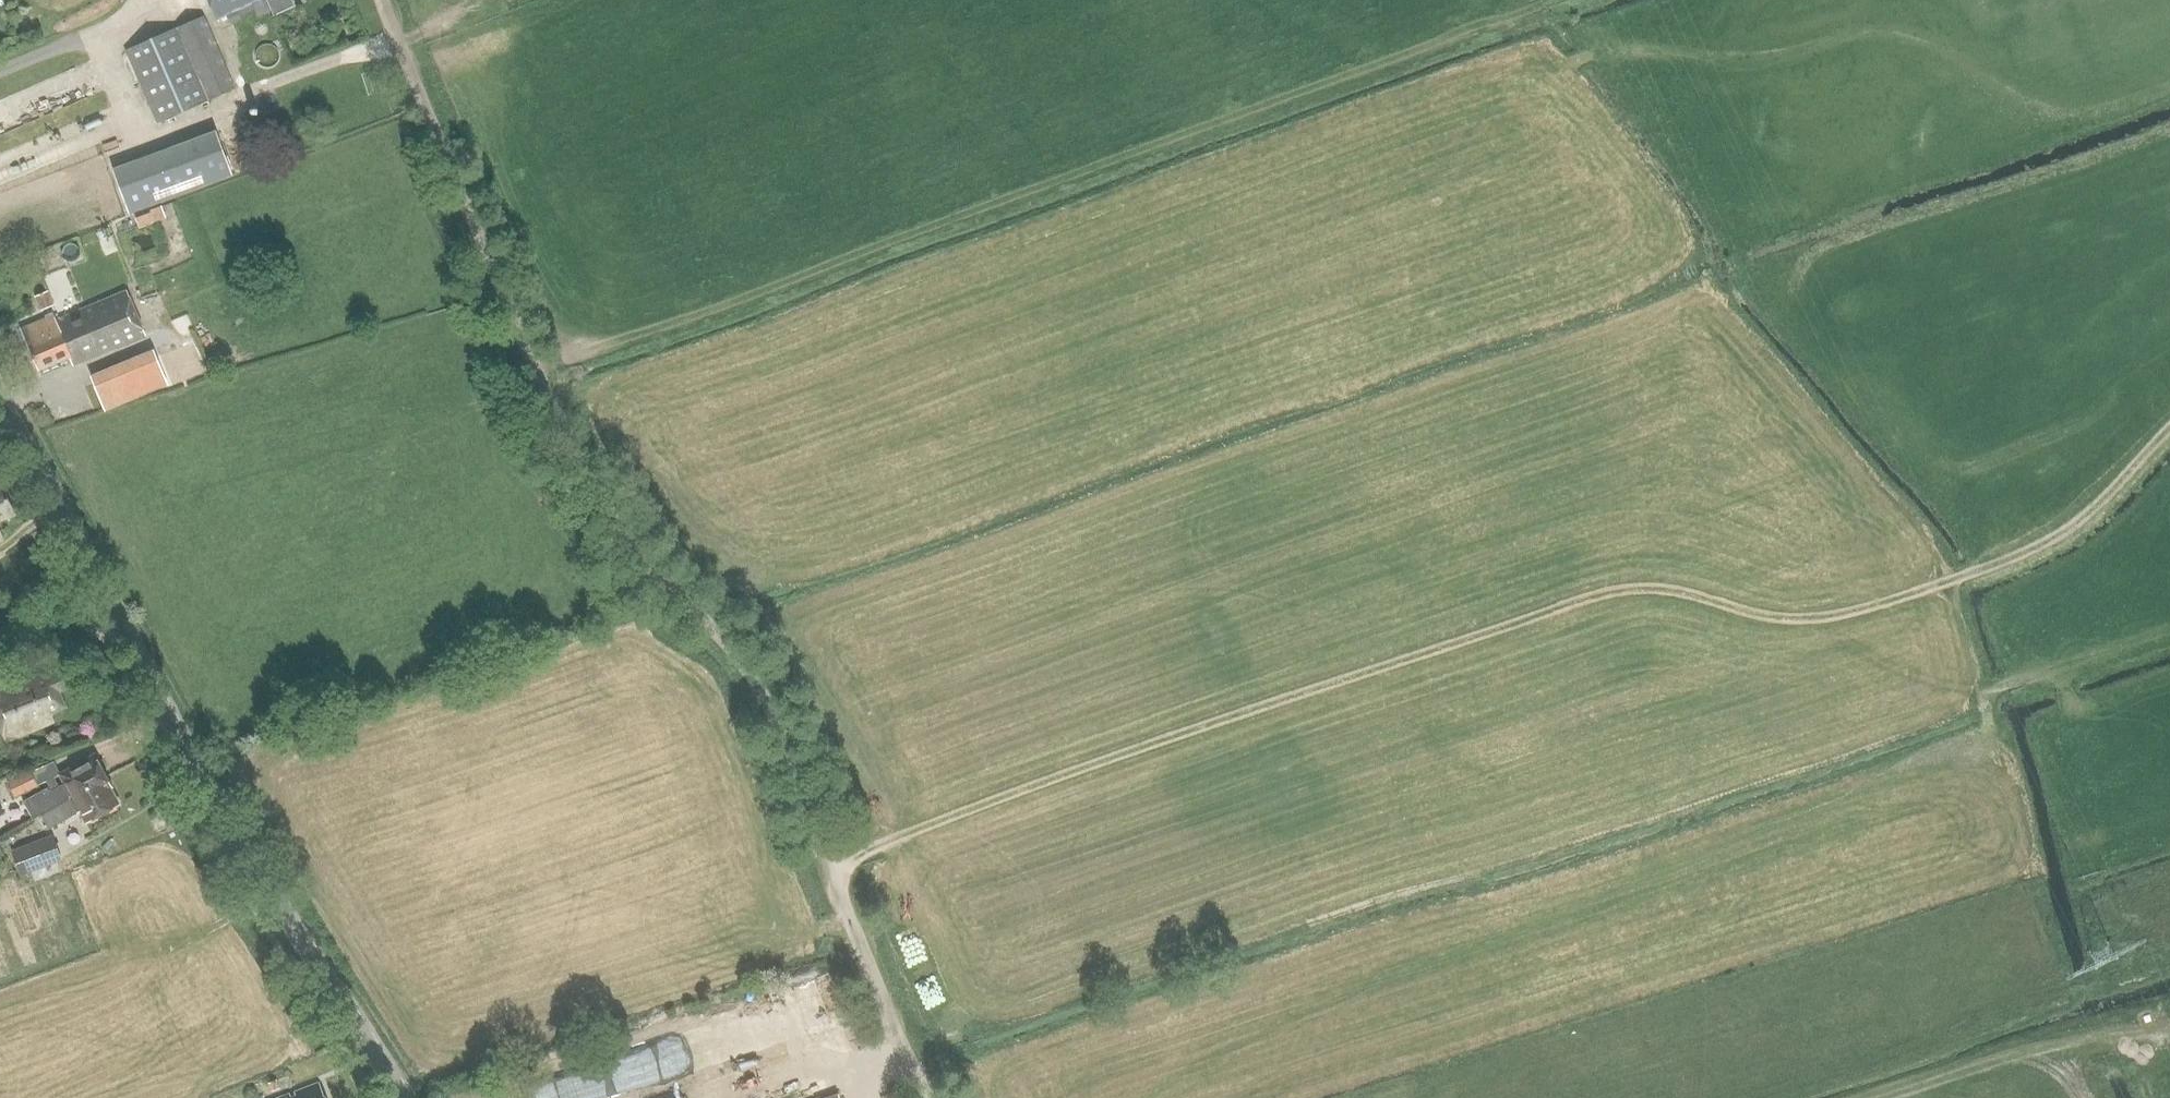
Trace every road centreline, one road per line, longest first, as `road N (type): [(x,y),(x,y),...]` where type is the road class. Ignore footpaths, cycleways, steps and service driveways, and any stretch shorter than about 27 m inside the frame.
road 1 (track): [(2169,429),(2055,536),(1916,593),(1810,618),(1679,592),(1595,596),(909,831),(833,875)]
road 2 (track): [(932,1097),(856,935),(770,703),(631,549),(535,377),(378,0)]
road 3 (tertiary): [(401,1097),(209,788),(0,390)]

